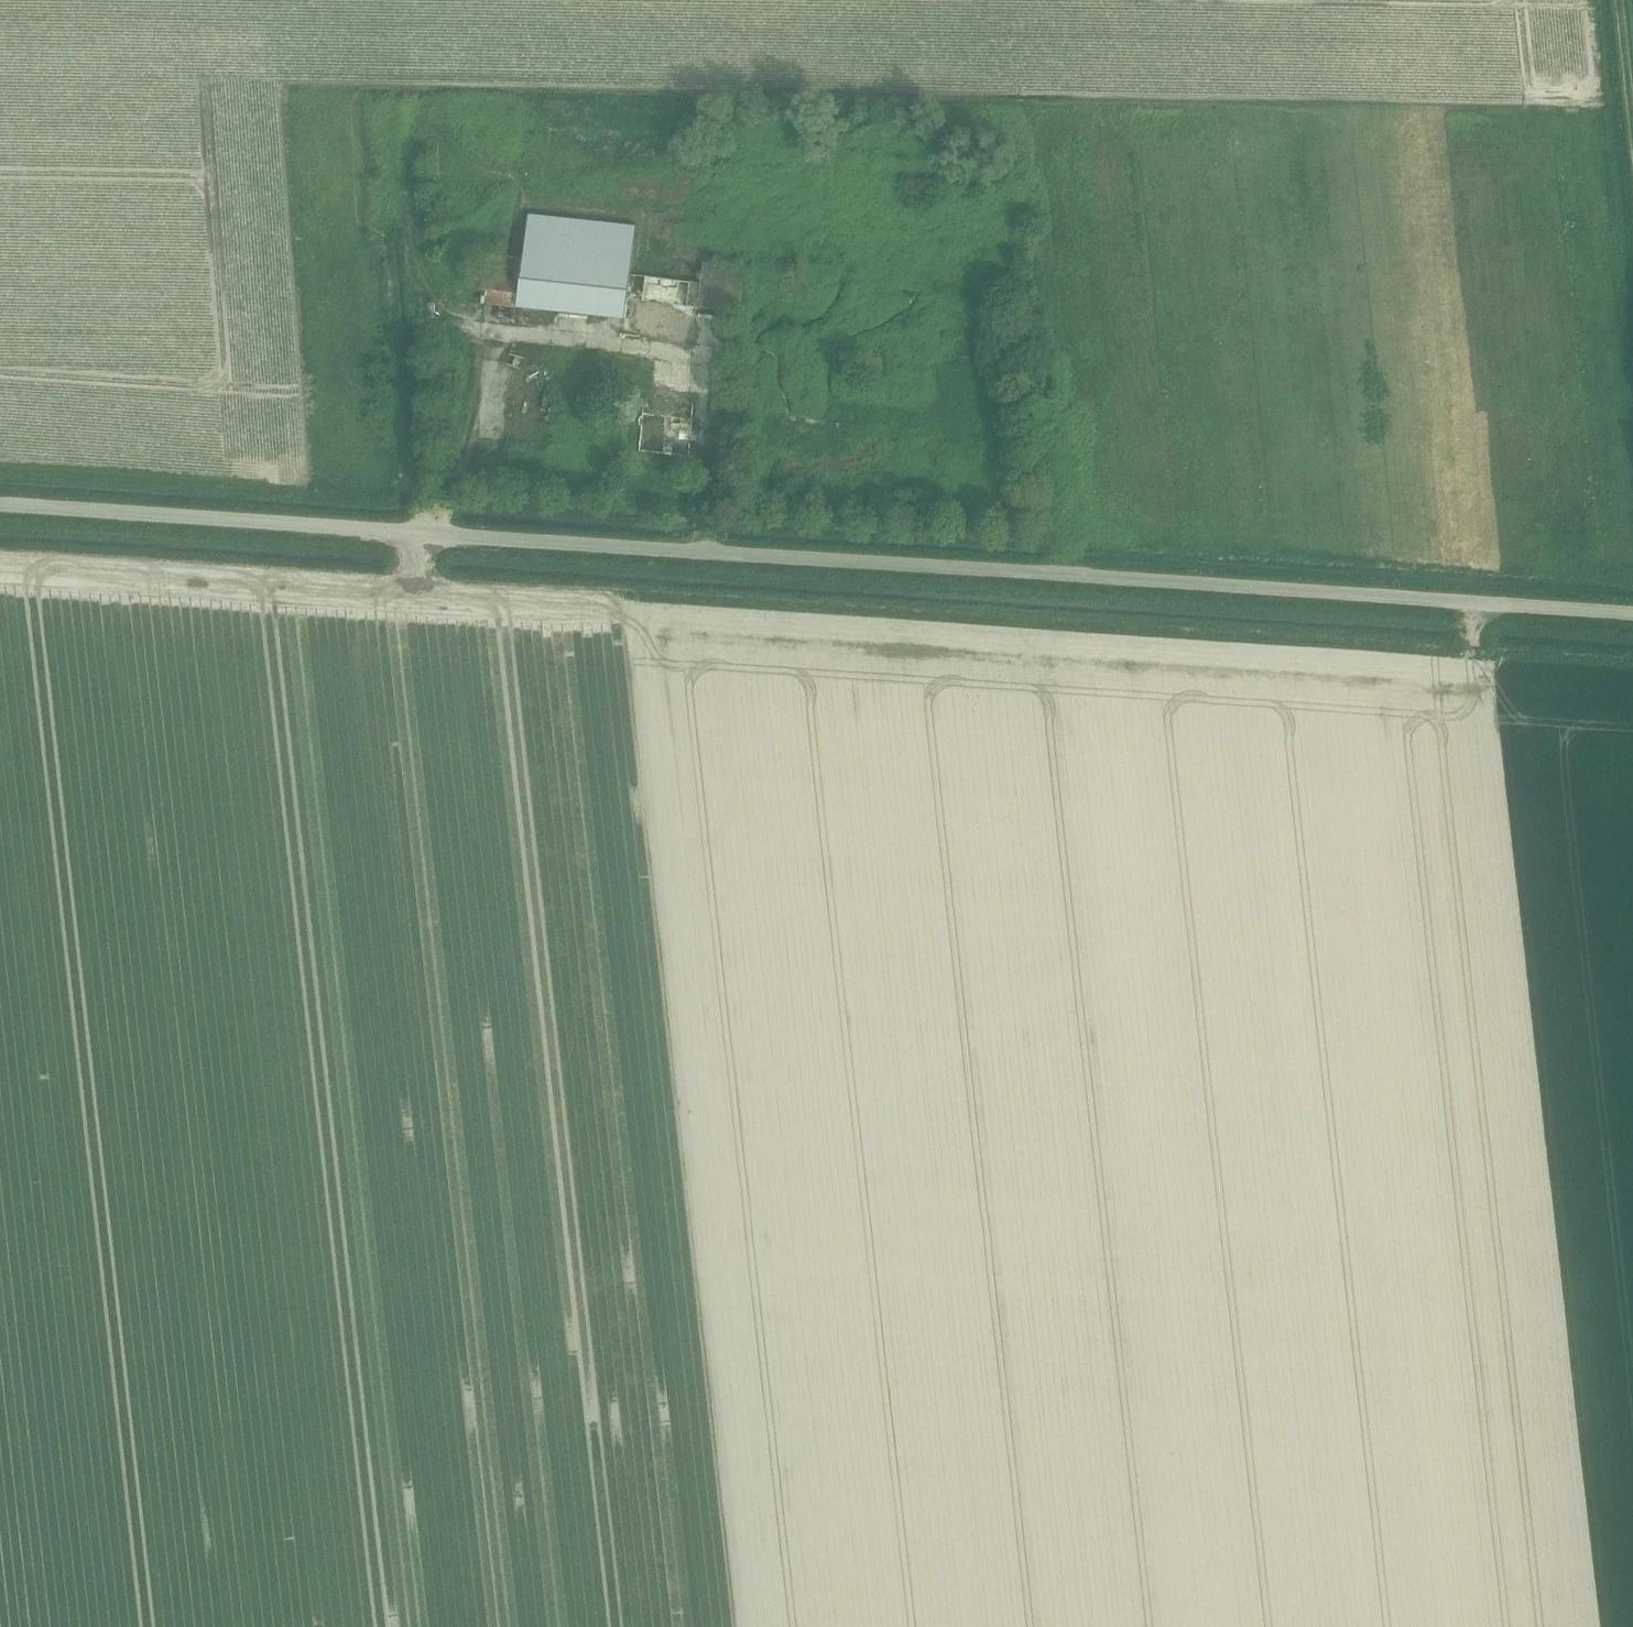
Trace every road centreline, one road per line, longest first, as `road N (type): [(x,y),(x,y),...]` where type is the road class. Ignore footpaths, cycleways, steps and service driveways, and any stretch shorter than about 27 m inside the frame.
road 1 (unclassified): [(1632,613),(0,505)]
road 2 (track): [(1632,123),(1620,0)]

